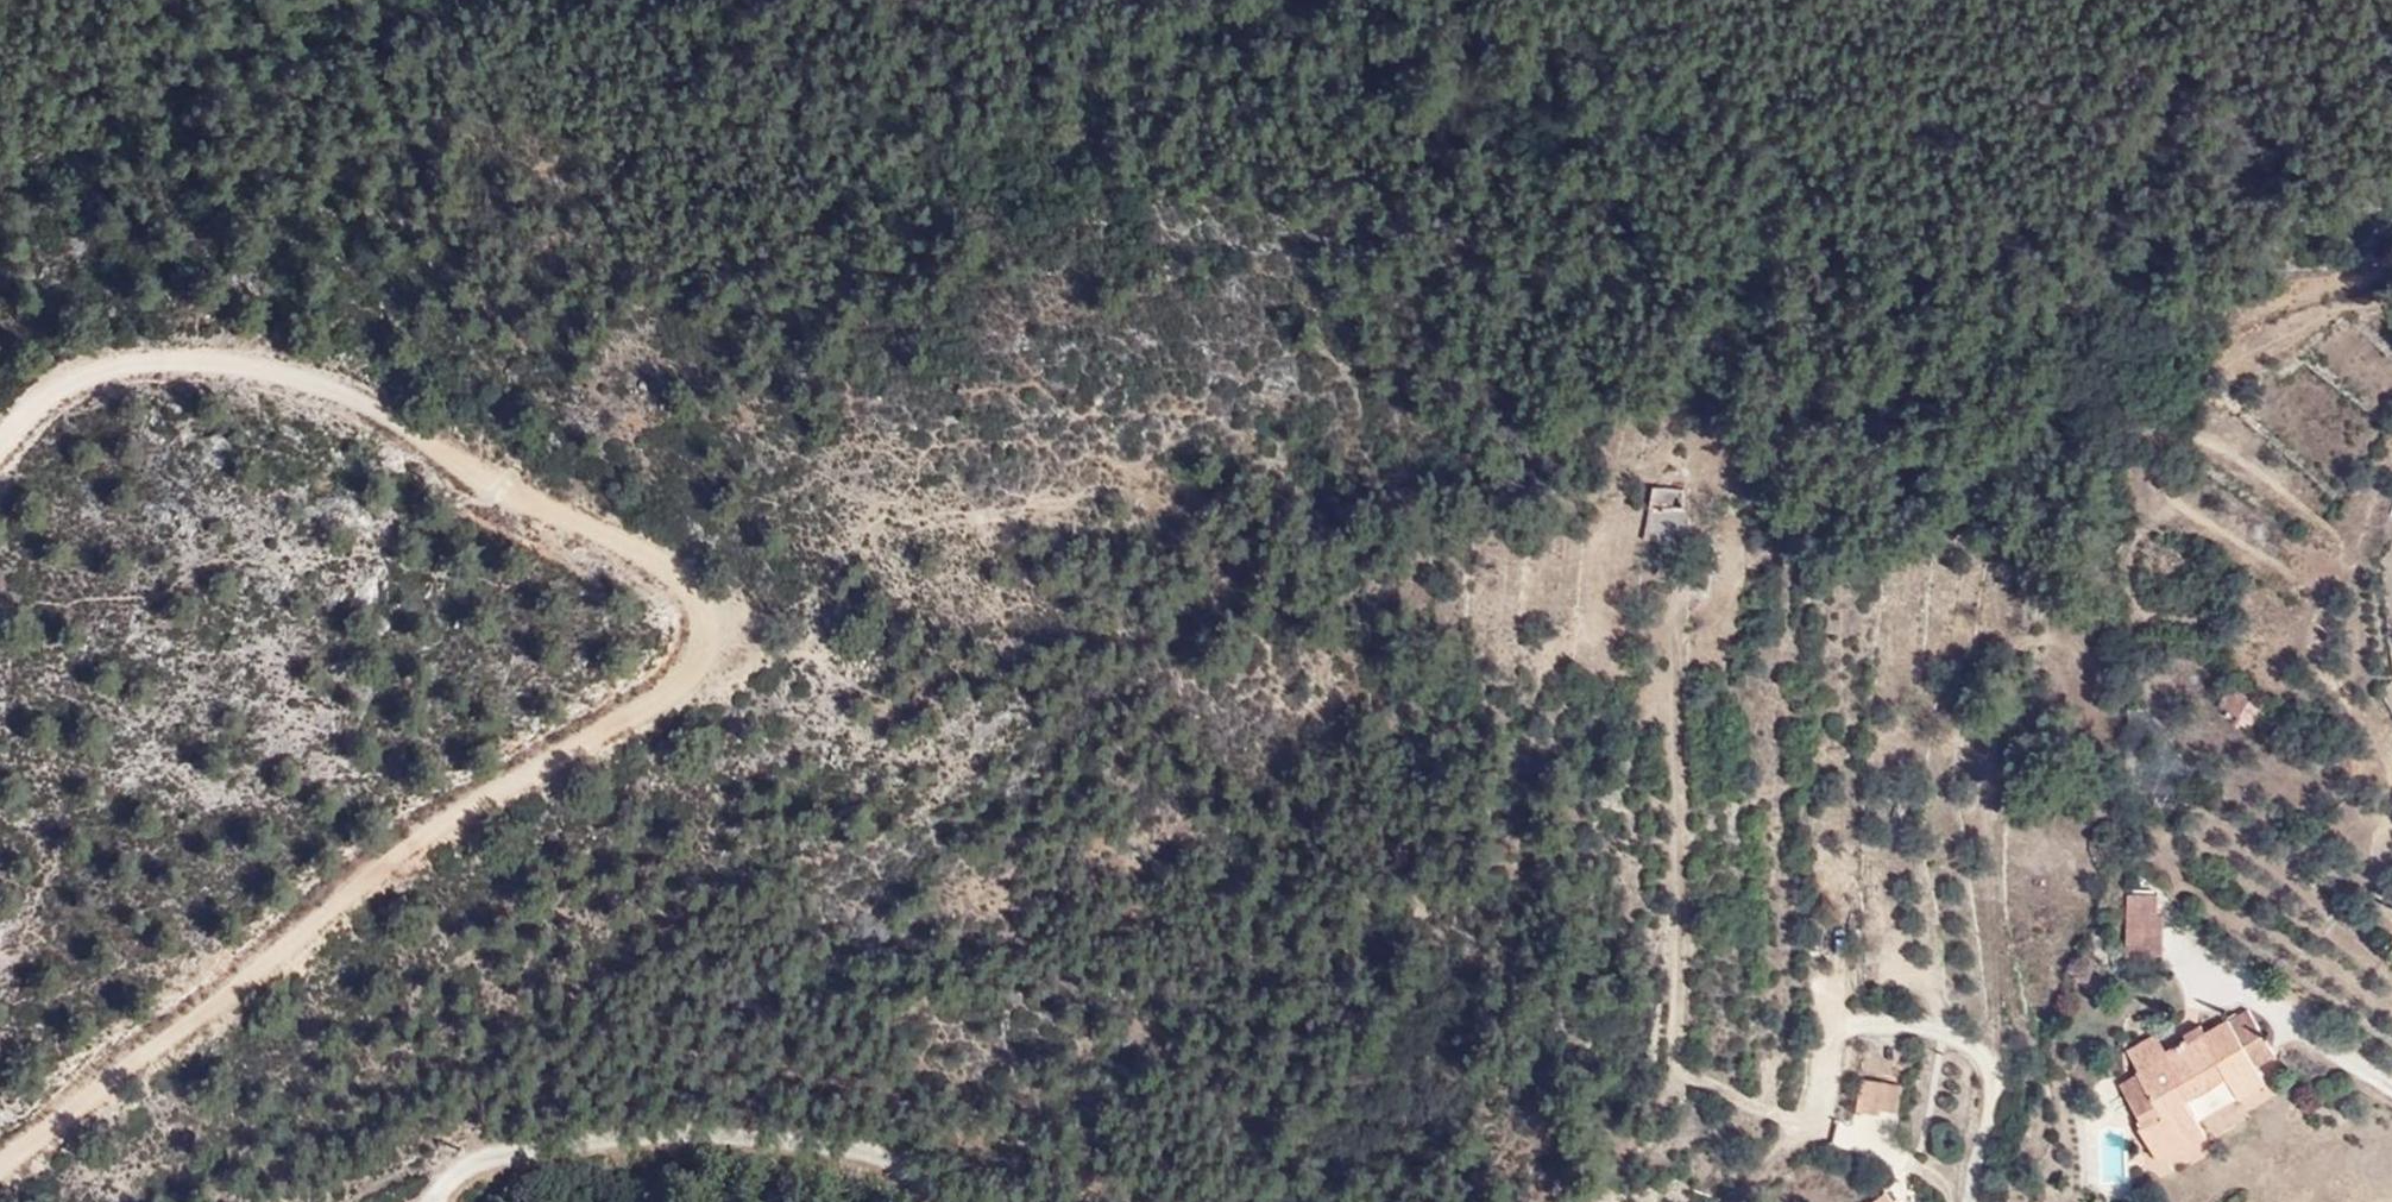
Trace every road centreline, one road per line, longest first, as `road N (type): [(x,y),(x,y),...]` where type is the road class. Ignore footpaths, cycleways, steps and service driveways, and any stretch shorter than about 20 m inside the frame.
road 1 (track): [(0,450),(58,397),(116,377),(194,371),(278,382),(366,416),(455,478),(688,595),(722,620),(724,646),(443,818),(0,1171)]

